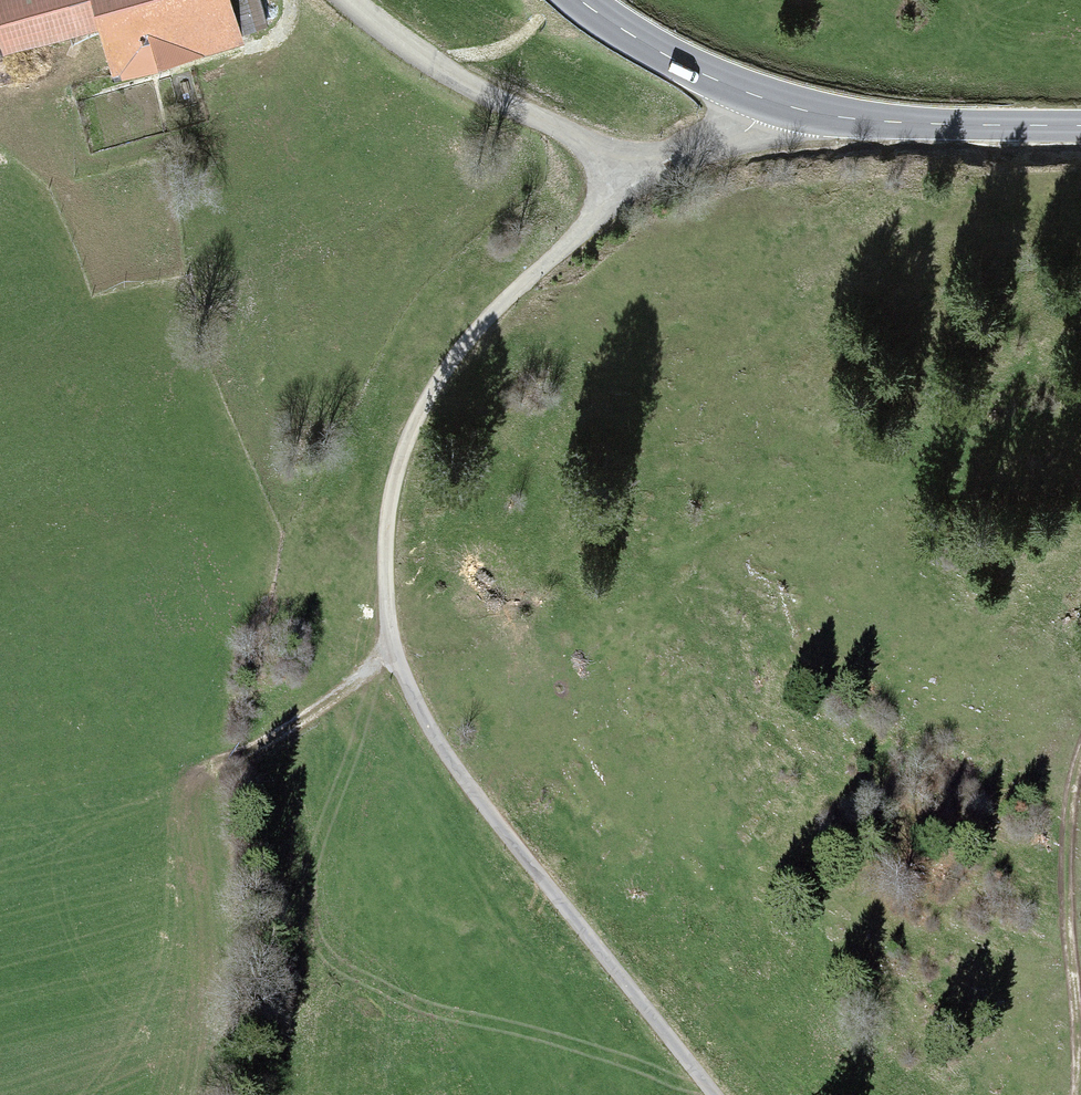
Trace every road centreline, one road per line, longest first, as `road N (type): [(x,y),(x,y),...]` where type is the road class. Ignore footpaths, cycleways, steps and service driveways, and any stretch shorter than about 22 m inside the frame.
road 1 (track): [(714,1094),(445,760),(394,658),(387,591),(394,483),(429,396),(499,307),(584,233),(633,155)]
road 2 (unclassified): [(348,0),(495,99),(633,155),(710,144),(787,106)]
road 3 (track): [(1080,772),(1055,902),(1070,1094)]
road 4 (secondary): [(1080,125),(859,120),(787,106)]
road 5 (secondary): [(787,106),(716,80),(583,0)]
road 6 (track): [(236,760),(394,658)]

